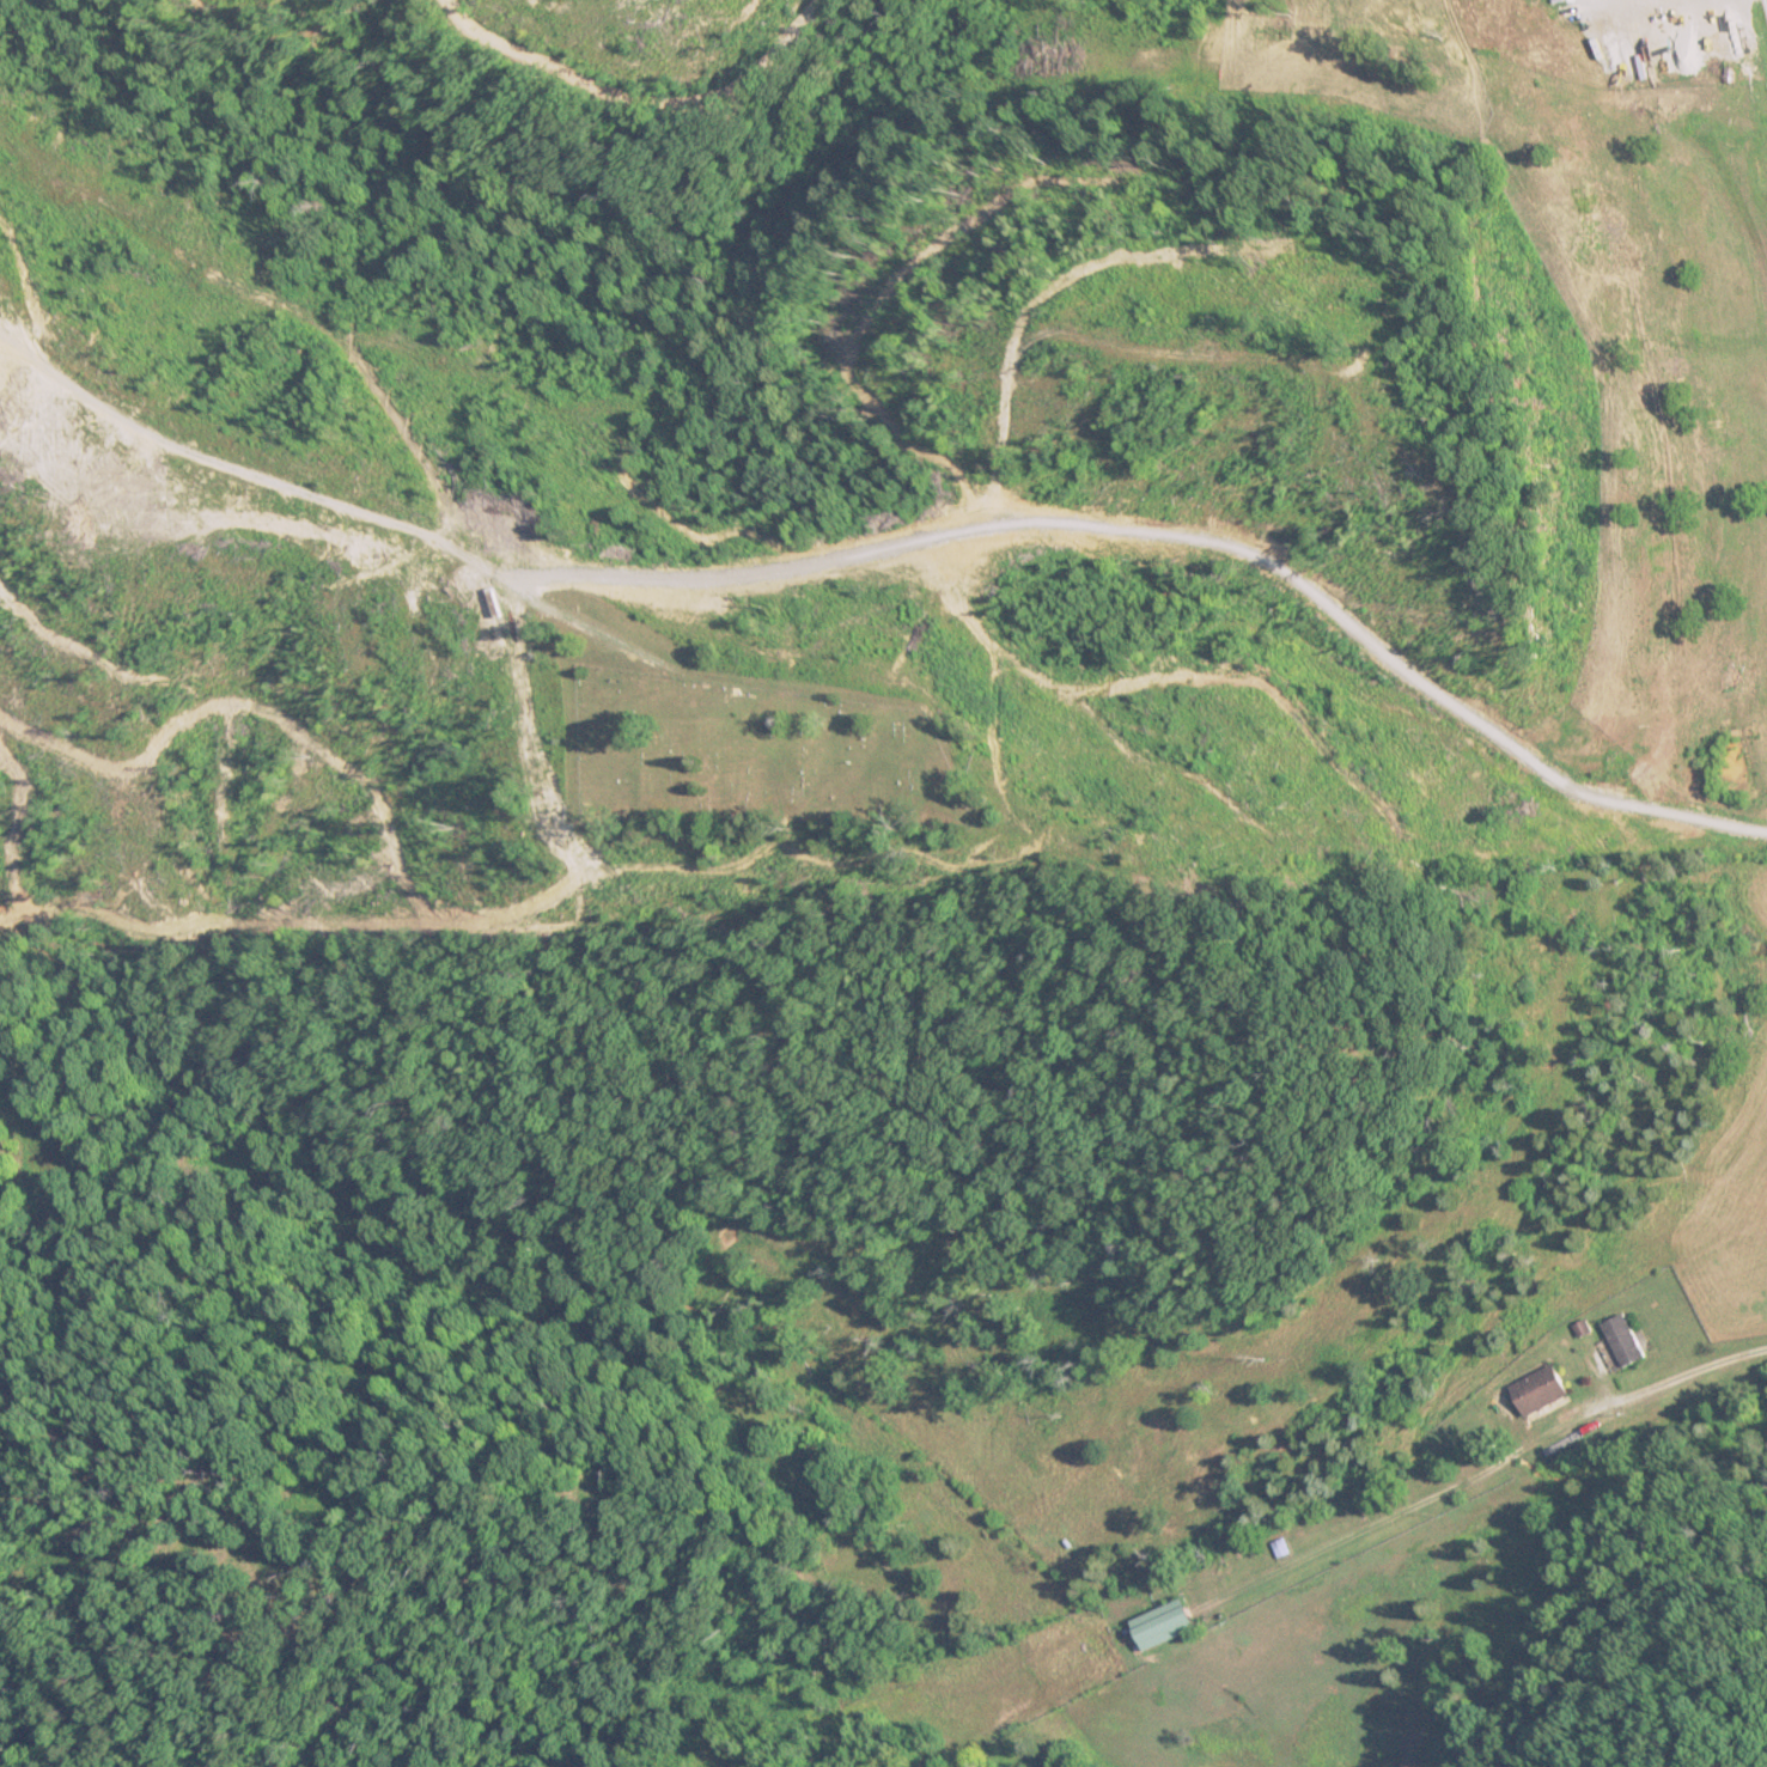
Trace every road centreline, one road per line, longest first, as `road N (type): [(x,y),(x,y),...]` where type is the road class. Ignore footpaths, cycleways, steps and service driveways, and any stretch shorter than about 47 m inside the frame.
road 1 (residential): [(678,671),(391,534),(79,443),(0,400)]
road 2 (residential): [(458,0),(567,62),(724,55),(812,0)]

